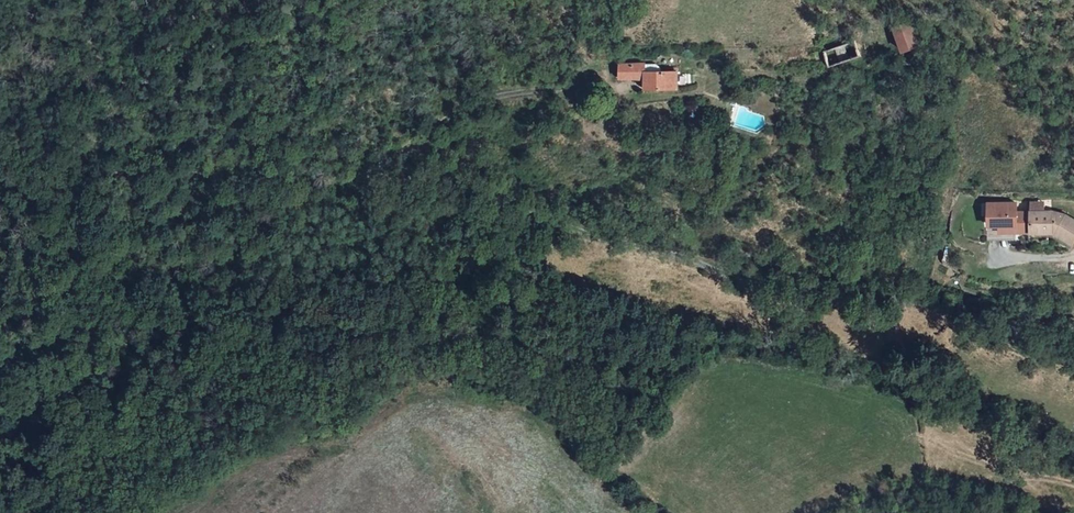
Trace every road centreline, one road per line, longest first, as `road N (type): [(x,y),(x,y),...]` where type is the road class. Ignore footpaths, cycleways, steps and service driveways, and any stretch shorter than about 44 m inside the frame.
road 1 (track): [(1013,350),(895,318),(735,292),(510,211),(383,188),(389,171),(451,115),(496,97),(601,91)]
road 2 (unclassified): [(1073,366),(1013,350),(1022,322),(1073,309)]

